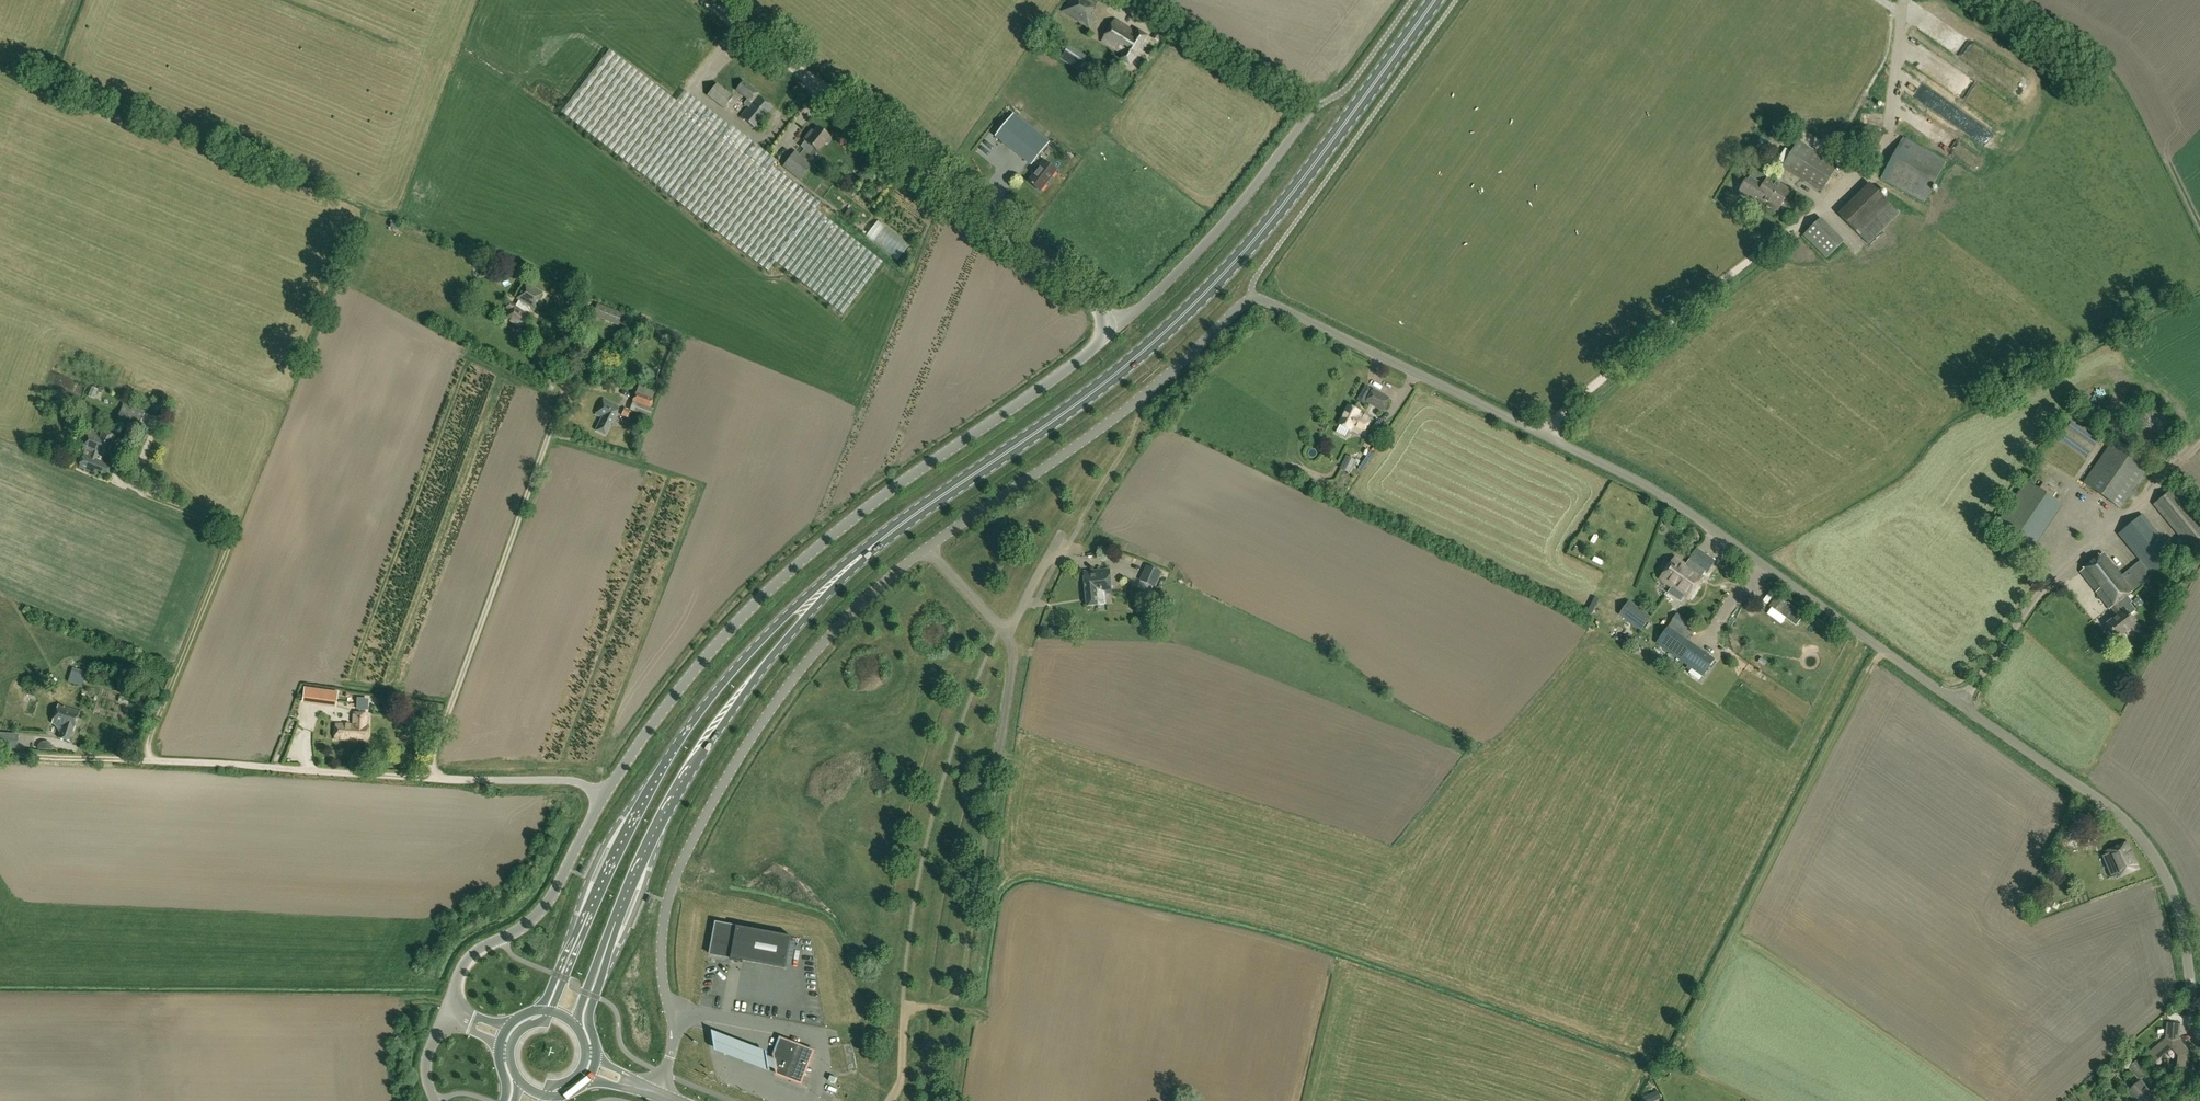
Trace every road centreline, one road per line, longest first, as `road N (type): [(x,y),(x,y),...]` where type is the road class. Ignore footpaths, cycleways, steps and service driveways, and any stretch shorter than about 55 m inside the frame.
road 1 (unclassified): [(1964,704),(1665,494),(1254,293),(1187,362),(927,548)]
road 2 (primary): [(895,531),(1120,372),(1235,265),(1437,0)]
road 3 (unclassified): [(1121,324),(1035,394),(811,549),(682,684),(604,796)]
road 4 (unclassified): [(0,752),(562,780),(604,796)]
road 5 (unclassified): [(669,1007),(665,916),(706,814),(797,673),(927,548)]
road 6 (primary): [(895,531),(817,590),(719,688),(610,859),(572,950)]
road 7 (primary): [(600,969),(654,835),(710,739),(773,654),(895,531)]
road 8 (unclassified): [(1121,324),(707,0)]
road 9 (unclassified): [(2199,1018),(2182,921),(2142,841),(2115,812),(1964,704)]
road 10 (unclassified): [(1121,324),(1209,241),(1307,116)]
road 11 (unclassified): [(604,796),(552,897),(520,930),(473,955),(445,1012)]
road 12 (unclassified): [(927,548),(1007,635),(1062,535)]
road 13 (unclassified): [(1964,704),(2048,579)]
road 14 (unclassified): [(669,1007),(789,1028)]

